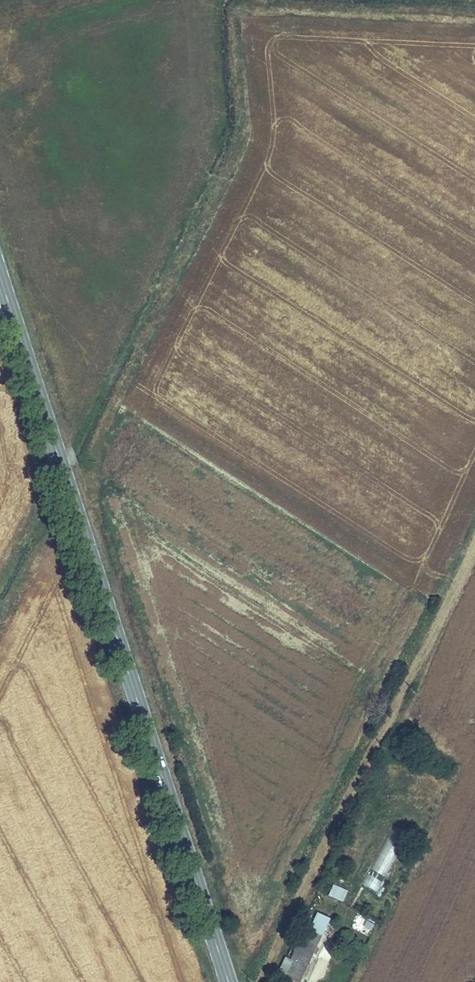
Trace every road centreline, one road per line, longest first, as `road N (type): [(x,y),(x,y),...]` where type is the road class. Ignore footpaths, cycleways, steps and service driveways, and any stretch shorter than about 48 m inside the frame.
road 1 (secondary): [(230,981),(0,275)]
road 2 (track): [(474,537),(393,723),(264,981)]

